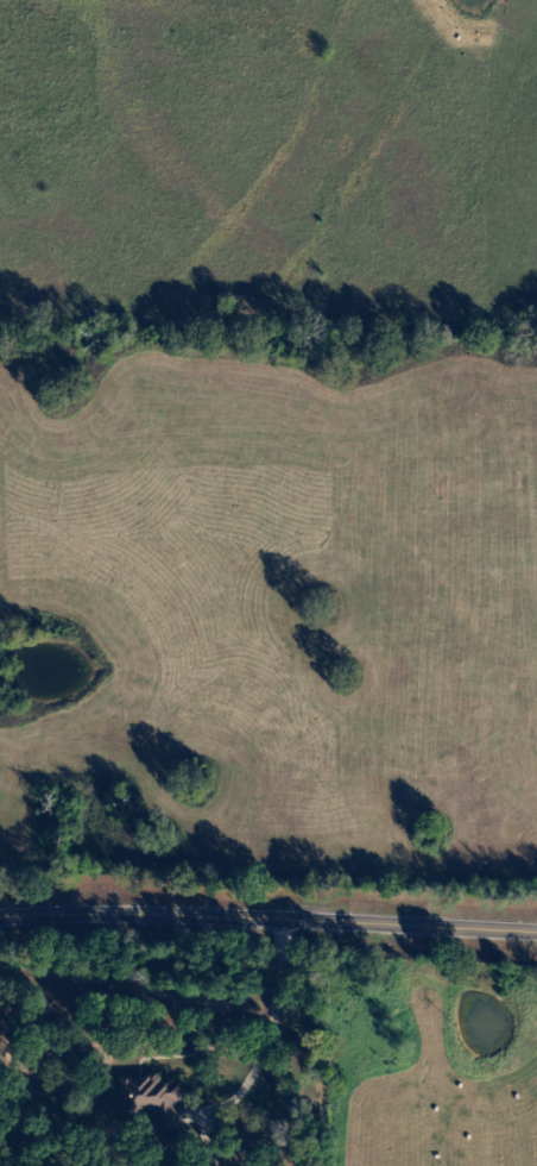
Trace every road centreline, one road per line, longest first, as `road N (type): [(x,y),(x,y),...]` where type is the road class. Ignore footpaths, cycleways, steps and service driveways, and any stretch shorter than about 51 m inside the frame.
road 1 (tertiary): [(0,917),(217,914),(536,929)]

